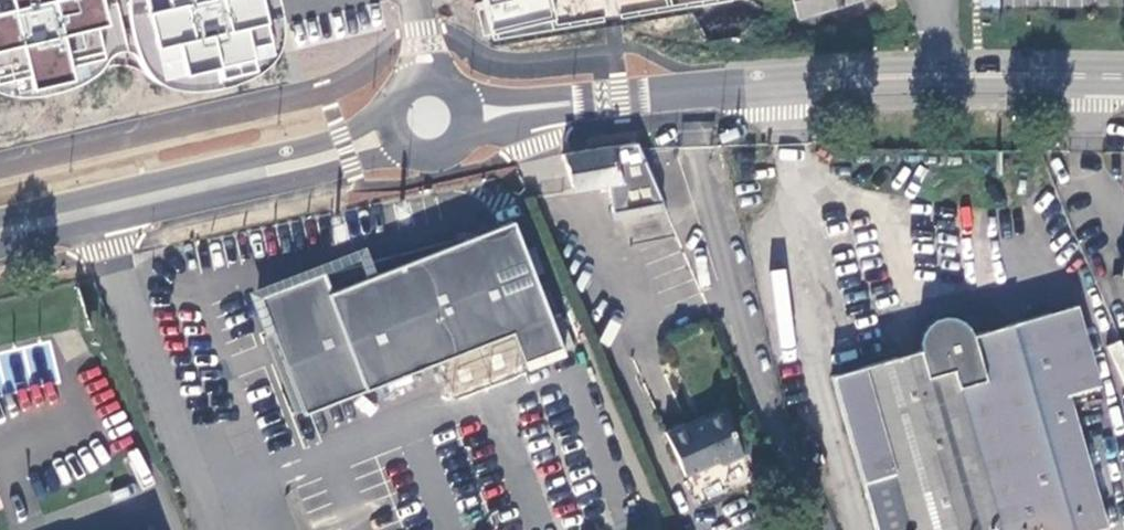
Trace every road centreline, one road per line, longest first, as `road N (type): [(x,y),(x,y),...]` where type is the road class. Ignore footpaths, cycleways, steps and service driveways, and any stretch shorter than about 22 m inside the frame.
road 1 (tertiary): [(432,123),(773,82),(1123,75)]
road 2 (tertiary): [(0,243),(354,159),(432,123)]
road 3 (tertiary): [(432,123),(287,142),(0,211)]
road 4 (residential): [(408,0),(432,123)]

